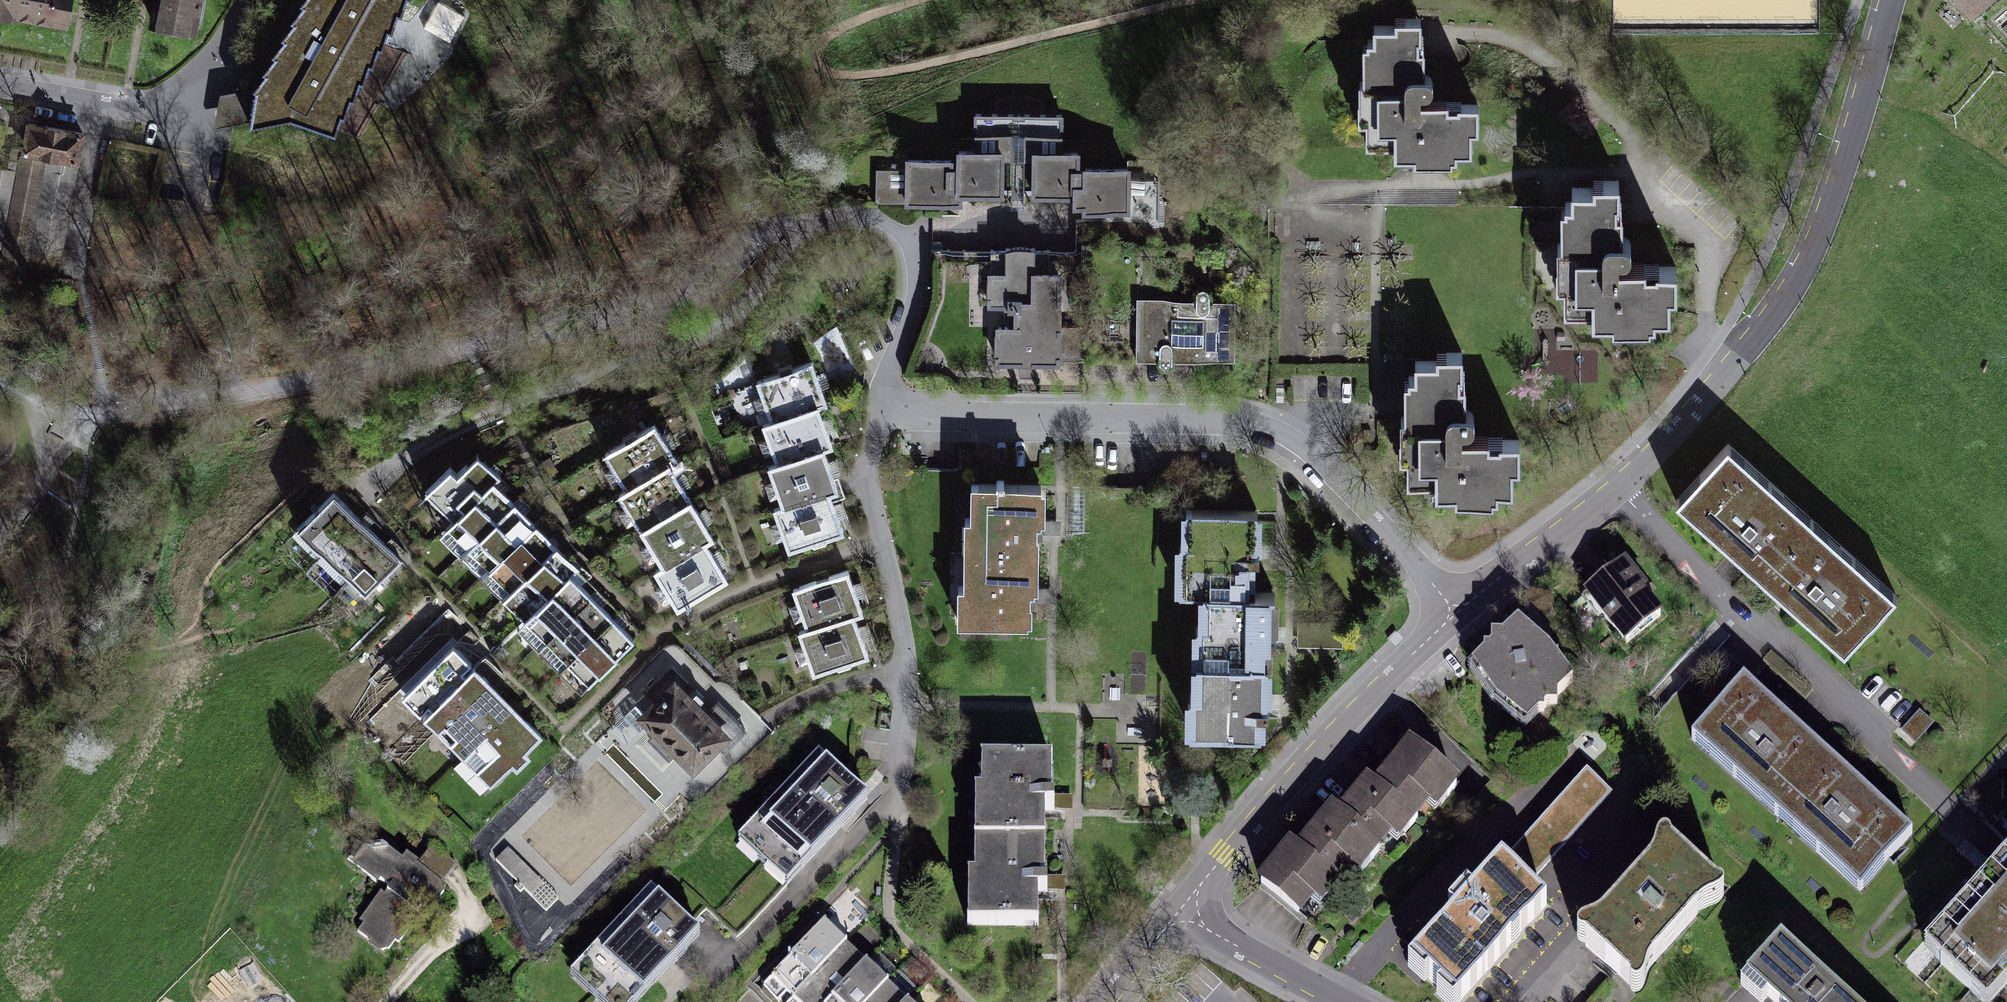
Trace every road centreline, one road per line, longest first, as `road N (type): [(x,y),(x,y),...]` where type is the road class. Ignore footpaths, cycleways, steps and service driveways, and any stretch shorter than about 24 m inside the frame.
road 1 (residential): [(1891,0),(1822,218),(1768,320),(1615,491),(1459,611)]
road 2 (track): [(818,221),(762,240),(692,293),(633,317),(313,383),(92,410)]
road 3 (residential): [(880,409),(1066,421),(1238,418),(1294,441),(1459,611)]
road 4 (track): [(818,221),(719,328),(441,437),(364,489)]
road 5 (residential): [(1459,611),(1337,730),(1184,907)]
road 6 (residential): [(894,797),(904,758),(905,646),(867,475),(880,409)]
road 7 (residential): [(255,0),(217,66),(191,95),(155,108),(0,84)]
road 8 (residential): [(880,409),(918,261),(900,234),(862,218),(818,221)]
road 9 (residential): [(1351,1001),(1227,939),(1184,907)]
road 10 (track): [(68,279),(103,102)]
road 11 (residential): [(1184,907),(1108,1001)]

